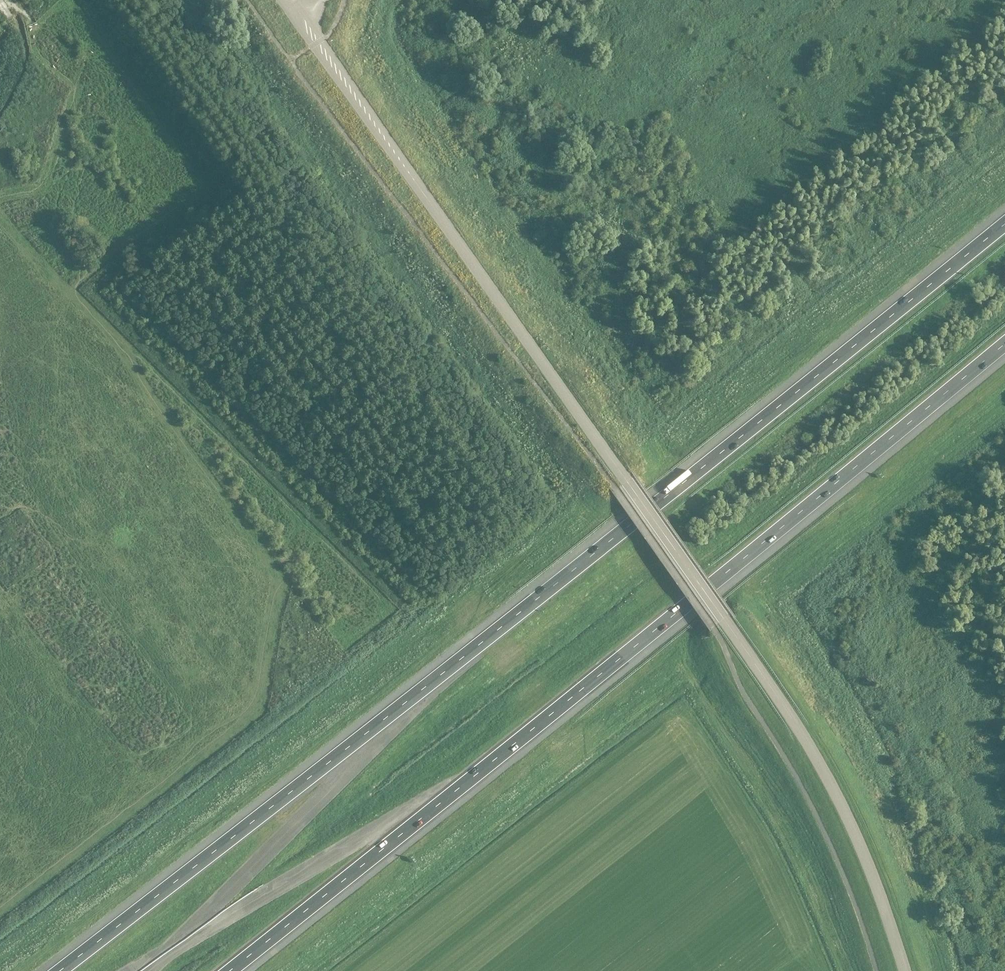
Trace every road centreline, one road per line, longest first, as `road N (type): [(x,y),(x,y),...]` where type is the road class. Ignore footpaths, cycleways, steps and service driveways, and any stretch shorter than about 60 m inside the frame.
road 1 (motorway): [(1004,221),(59,970)]
road 2 (tertiary): [(905,970),(845,811),(788,711),(297,14)]
road 3 (motorway): [(231,970),(1004,342)]

